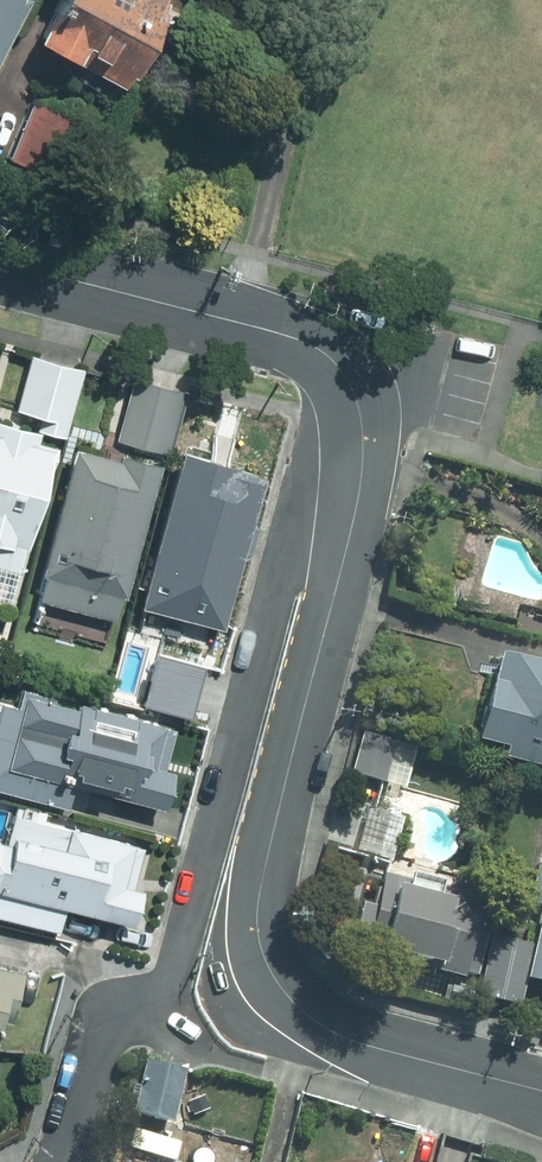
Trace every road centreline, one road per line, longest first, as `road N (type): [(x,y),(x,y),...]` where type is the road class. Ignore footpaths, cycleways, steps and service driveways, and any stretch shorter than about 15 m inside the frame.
road 1 (residential): [(360,492),(349,579),(265,906),(267,940),(279,978),(302,1009),(328,1024),(359,1040),(541,1088)]
road 2 (residential): [(360,492),(298,525),(172,967),(143,1005),(113,1012),(96,1033),(58,1161)]
road 3 (residential): [(0,263),(301,337),(329,354),(366,440),(360,492)]

